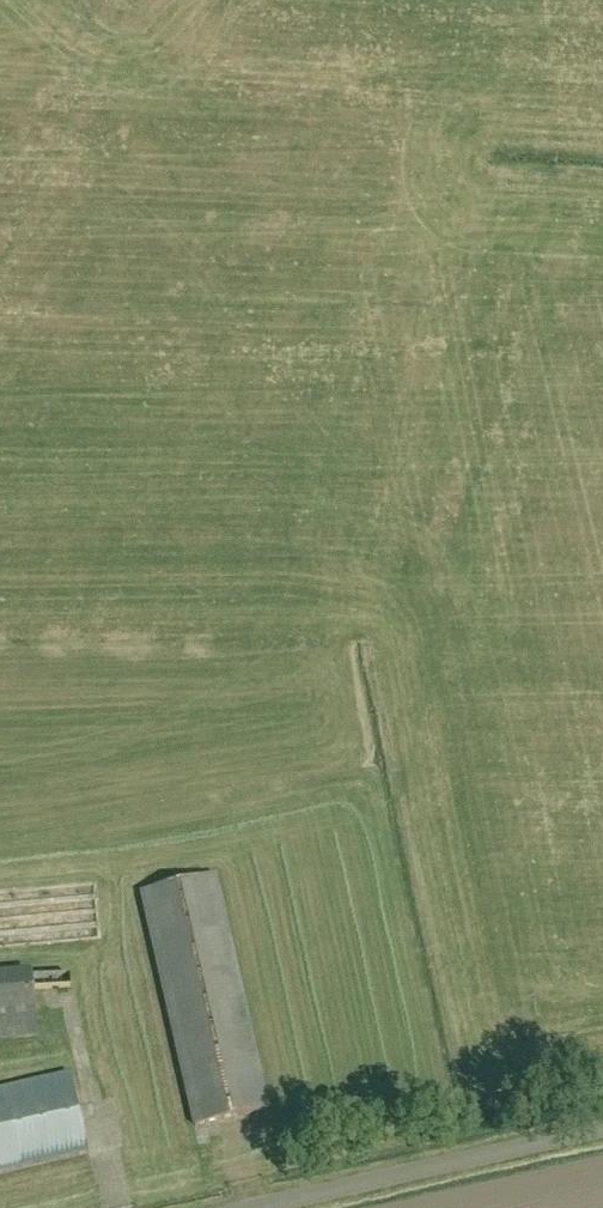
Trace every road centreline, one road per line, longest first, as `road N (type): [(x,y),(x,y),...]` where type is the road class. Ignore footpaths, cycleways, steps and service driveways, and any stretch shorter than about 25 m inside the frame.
road 1 (unclassified): [(256,1207),(602,1129)]

